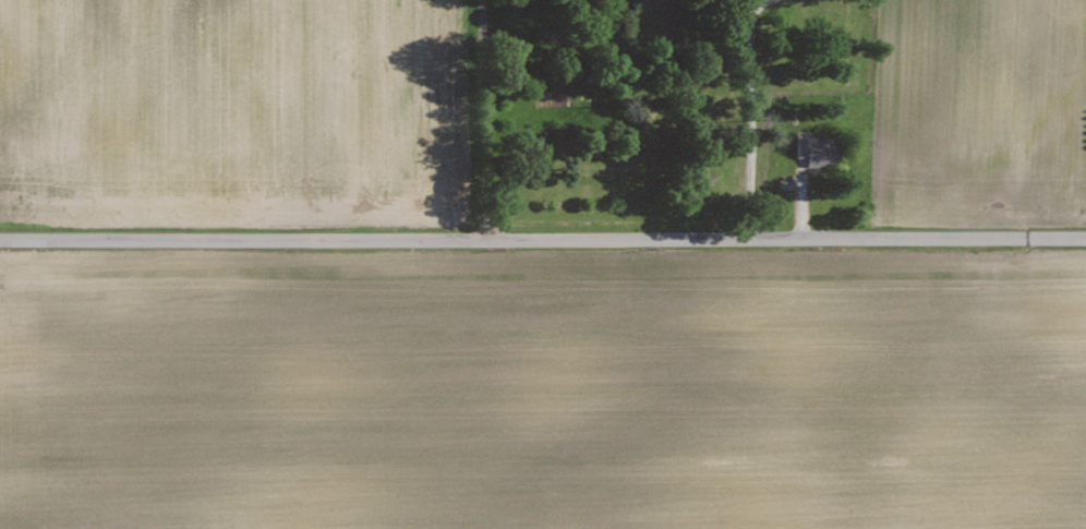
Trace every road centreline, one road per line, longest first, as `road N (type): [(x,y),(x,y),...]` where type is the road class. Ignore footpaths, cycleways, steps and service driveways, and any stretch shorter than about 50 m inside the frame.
road 1 (tertiary): [(0,237),(1085,236)]

